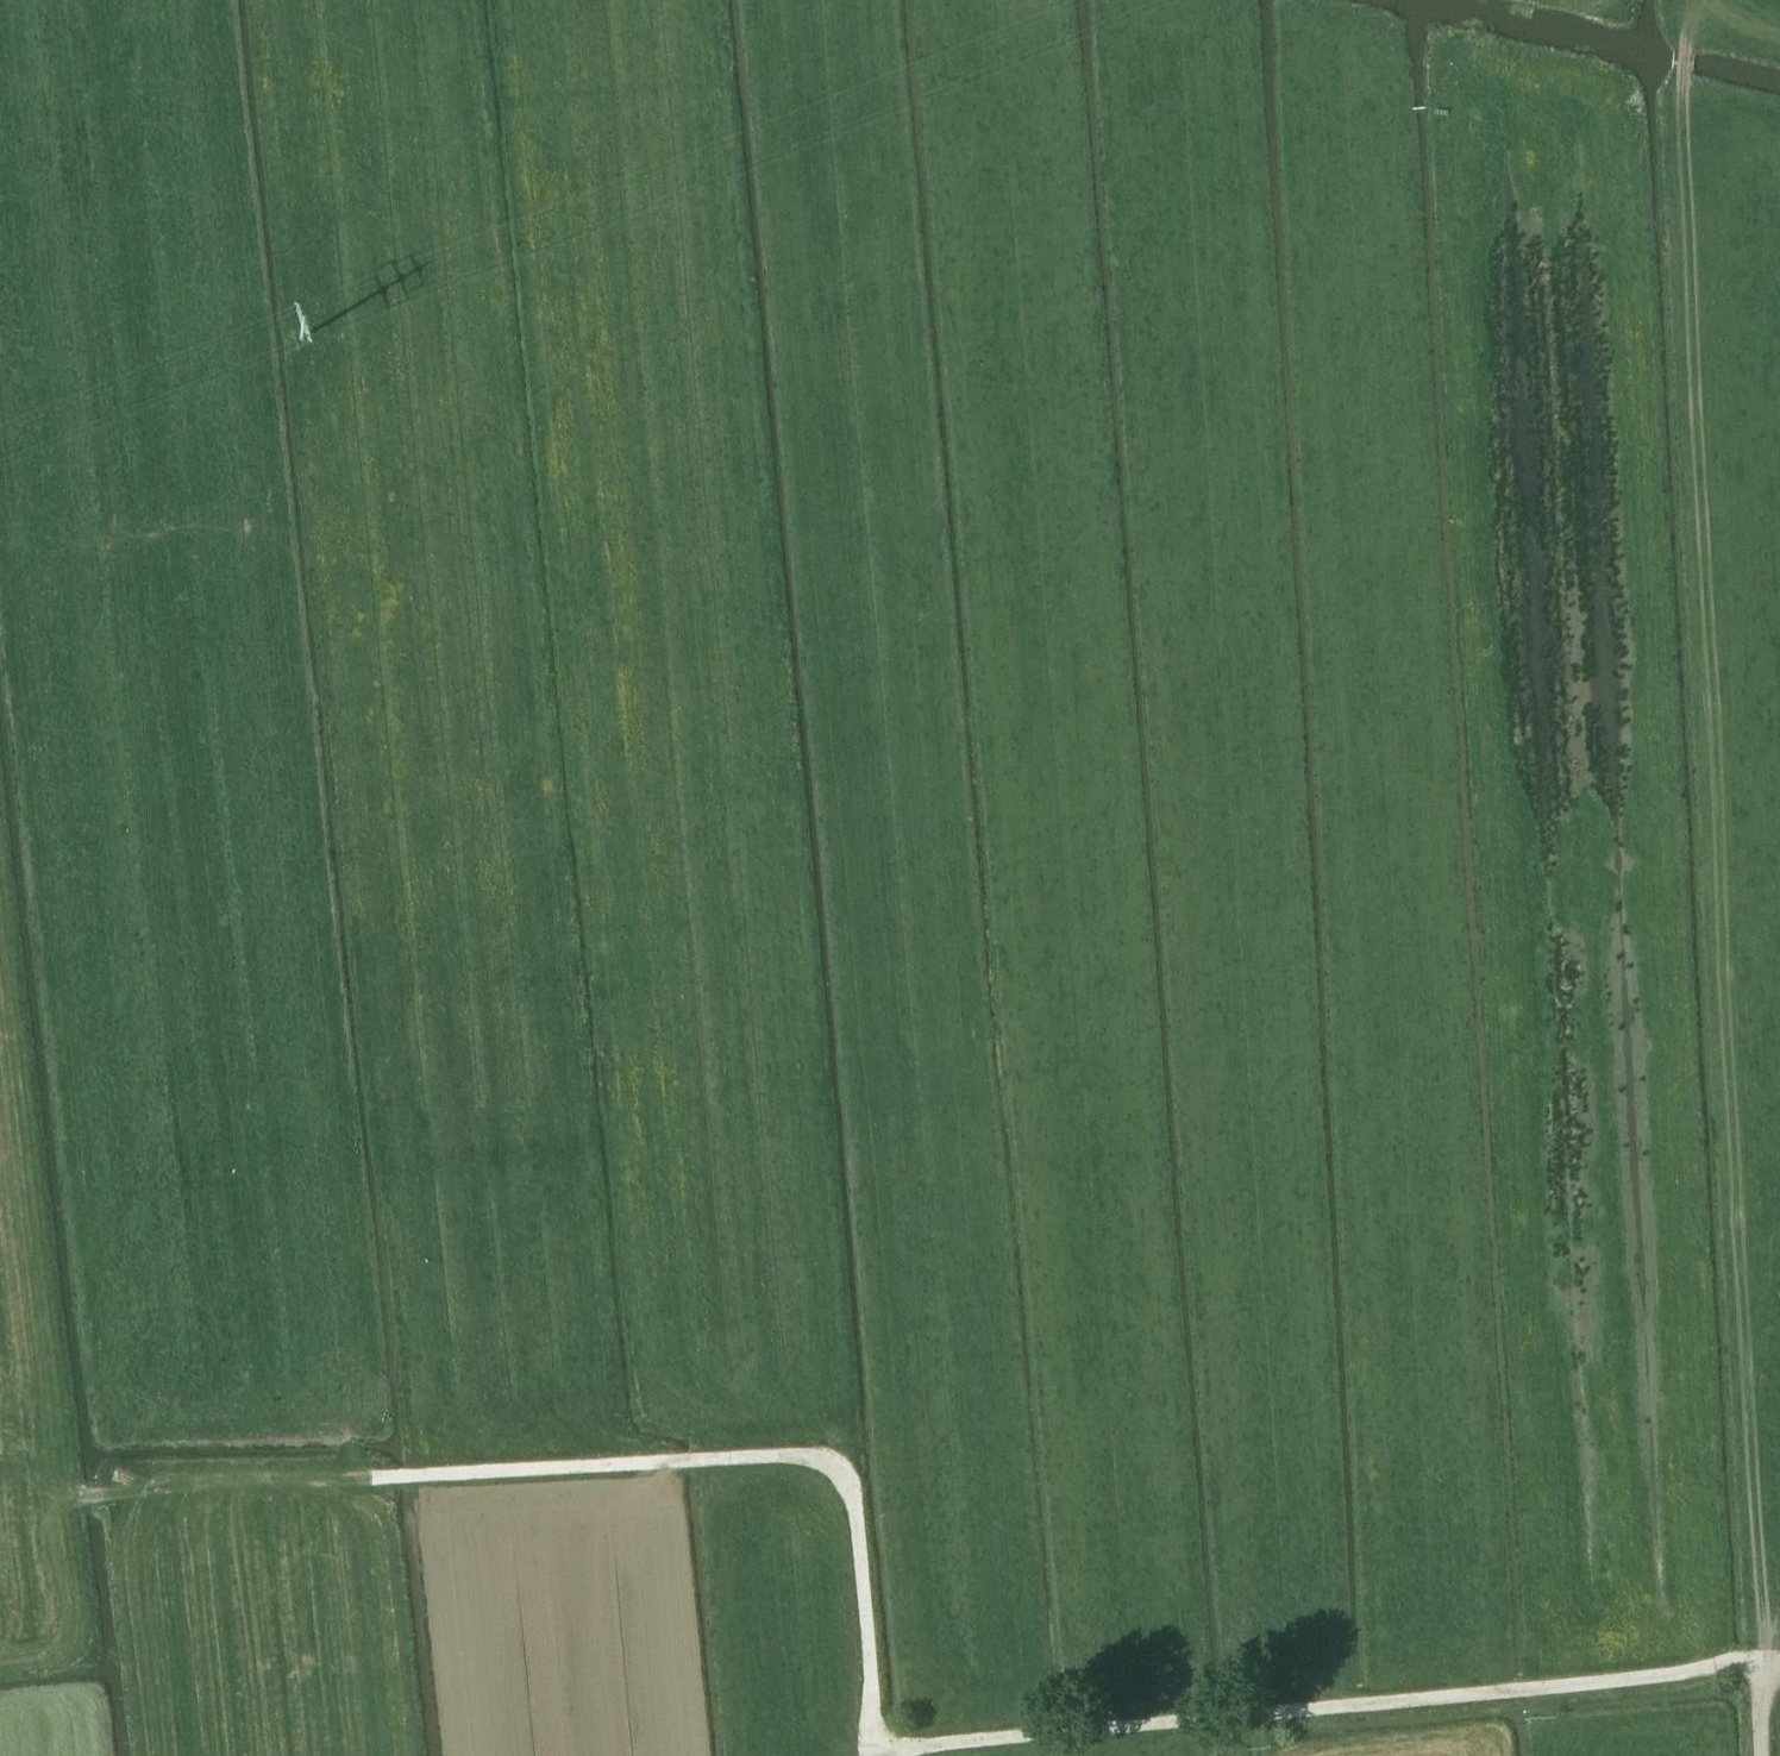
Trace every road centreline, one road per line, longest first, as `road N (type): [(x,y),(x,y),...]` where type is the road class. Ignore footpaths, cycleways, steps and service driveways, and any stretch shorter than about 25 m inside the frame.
road 1 (track): [(371,1478),(848,1456),(877,1751),(1663,1677),(1779,1657)]

